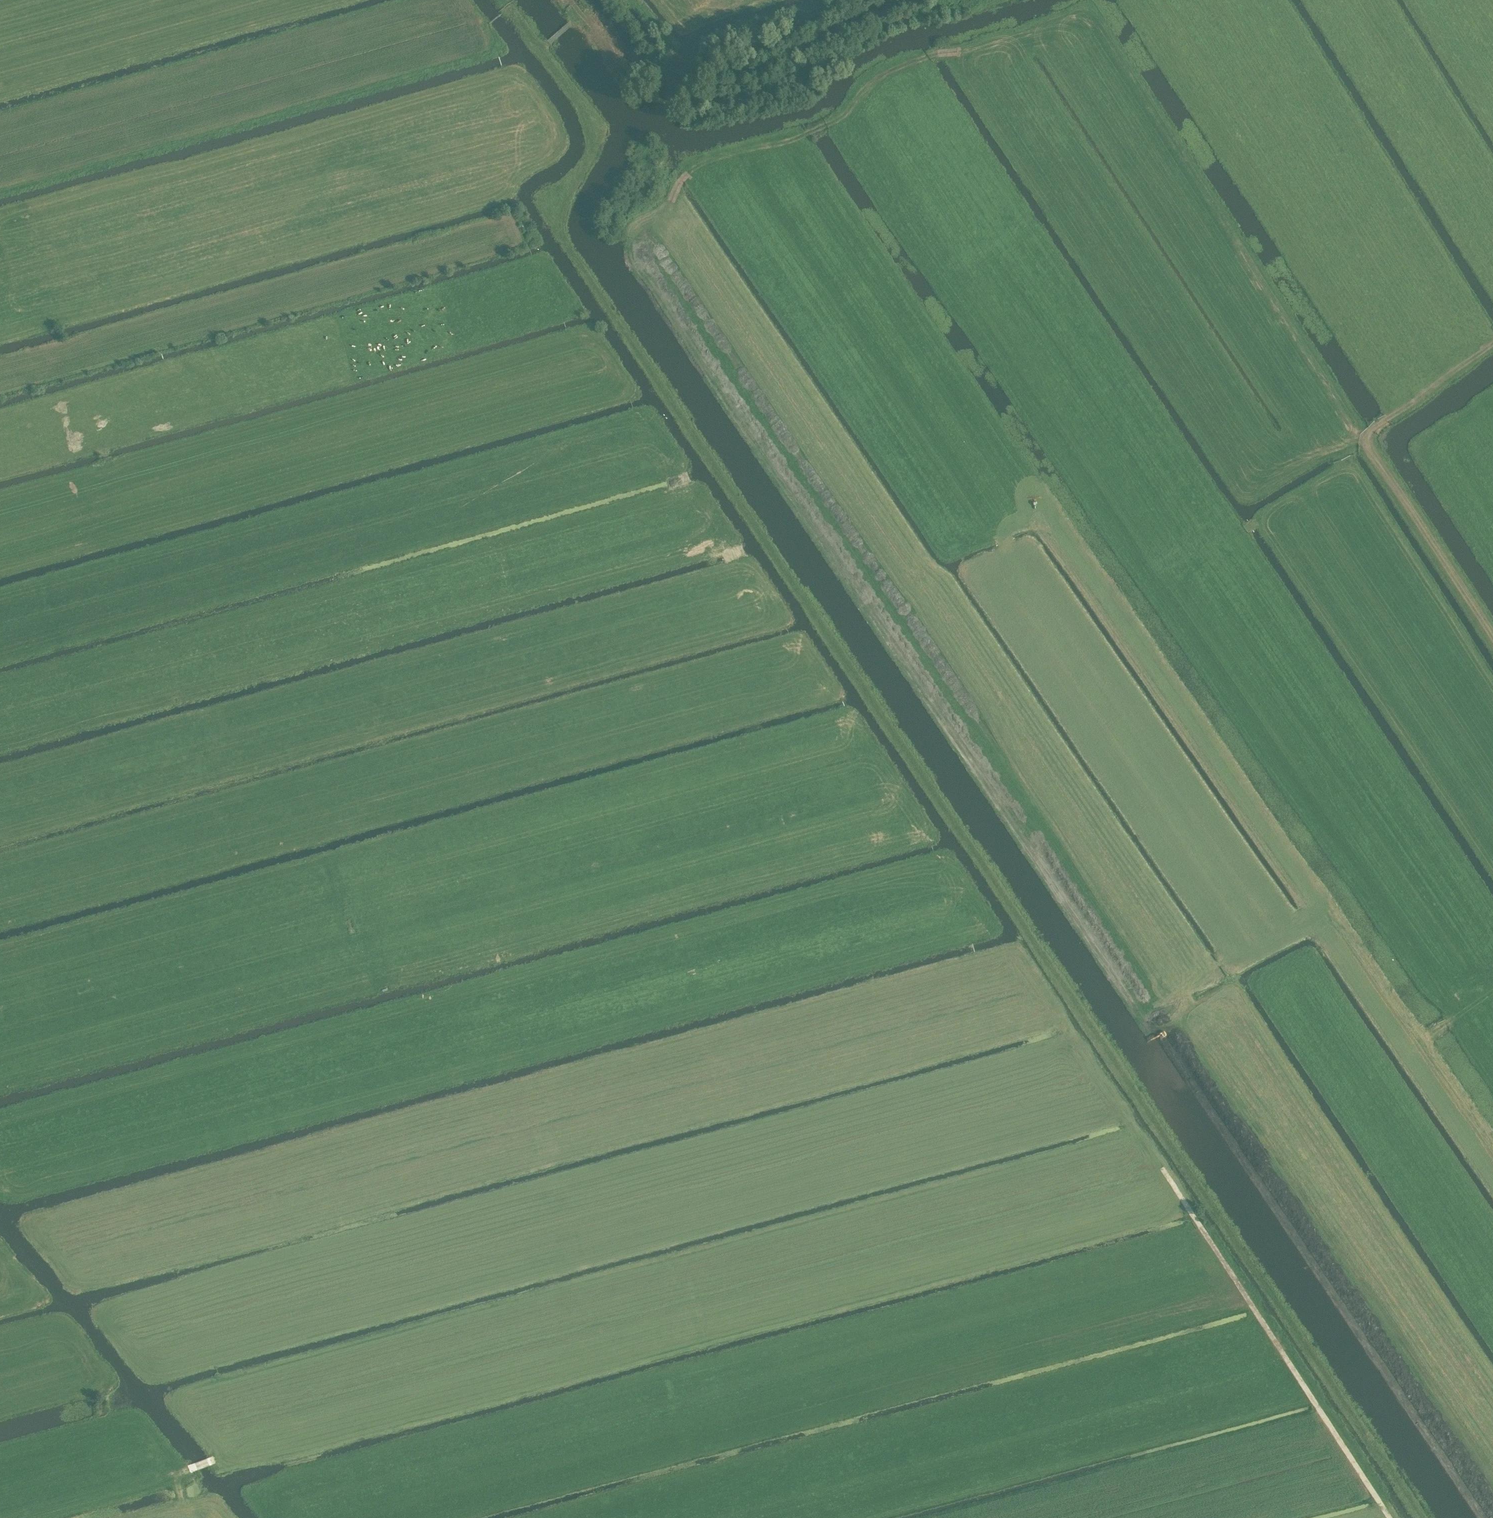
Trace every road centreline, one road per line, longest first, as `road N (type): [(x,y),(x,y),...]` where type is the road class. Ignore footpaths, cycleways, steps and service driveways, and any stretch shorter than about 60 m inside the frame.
road 1 (track): [(1168,1175),(1392,1517)]

